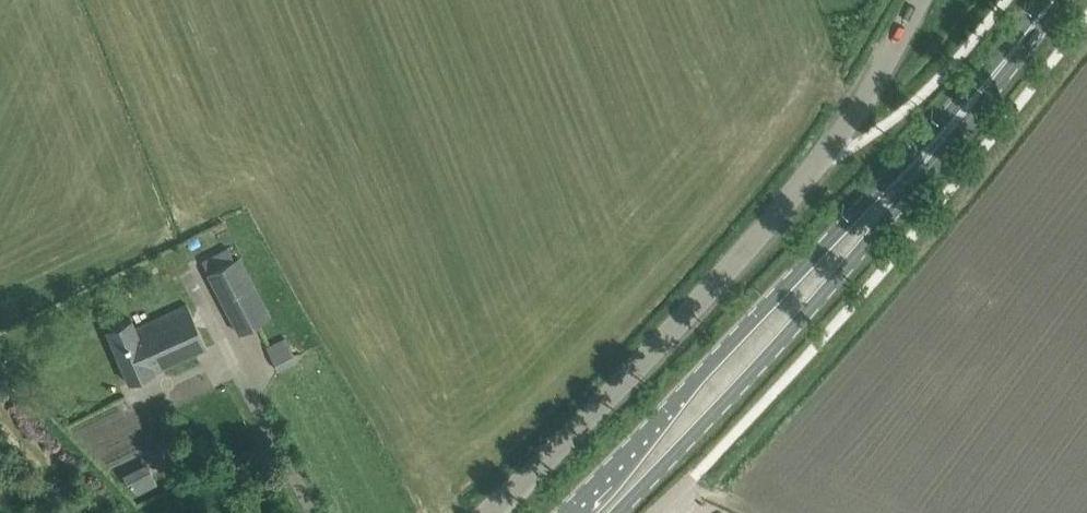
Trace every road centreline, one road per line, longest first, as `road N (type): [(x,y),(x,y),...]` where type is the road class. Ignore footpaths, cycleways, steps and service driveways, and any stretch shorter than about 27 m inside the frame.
road 1 (unclassified): [(489,512),(782,213),(919,0)]
road 2 (primary): [(933,144),(868,200),(573,512)]
road 3 (primary): [(618,512),(866,244),(933,144)]
road 4 (primary): [(933,144),(1046,0)]

